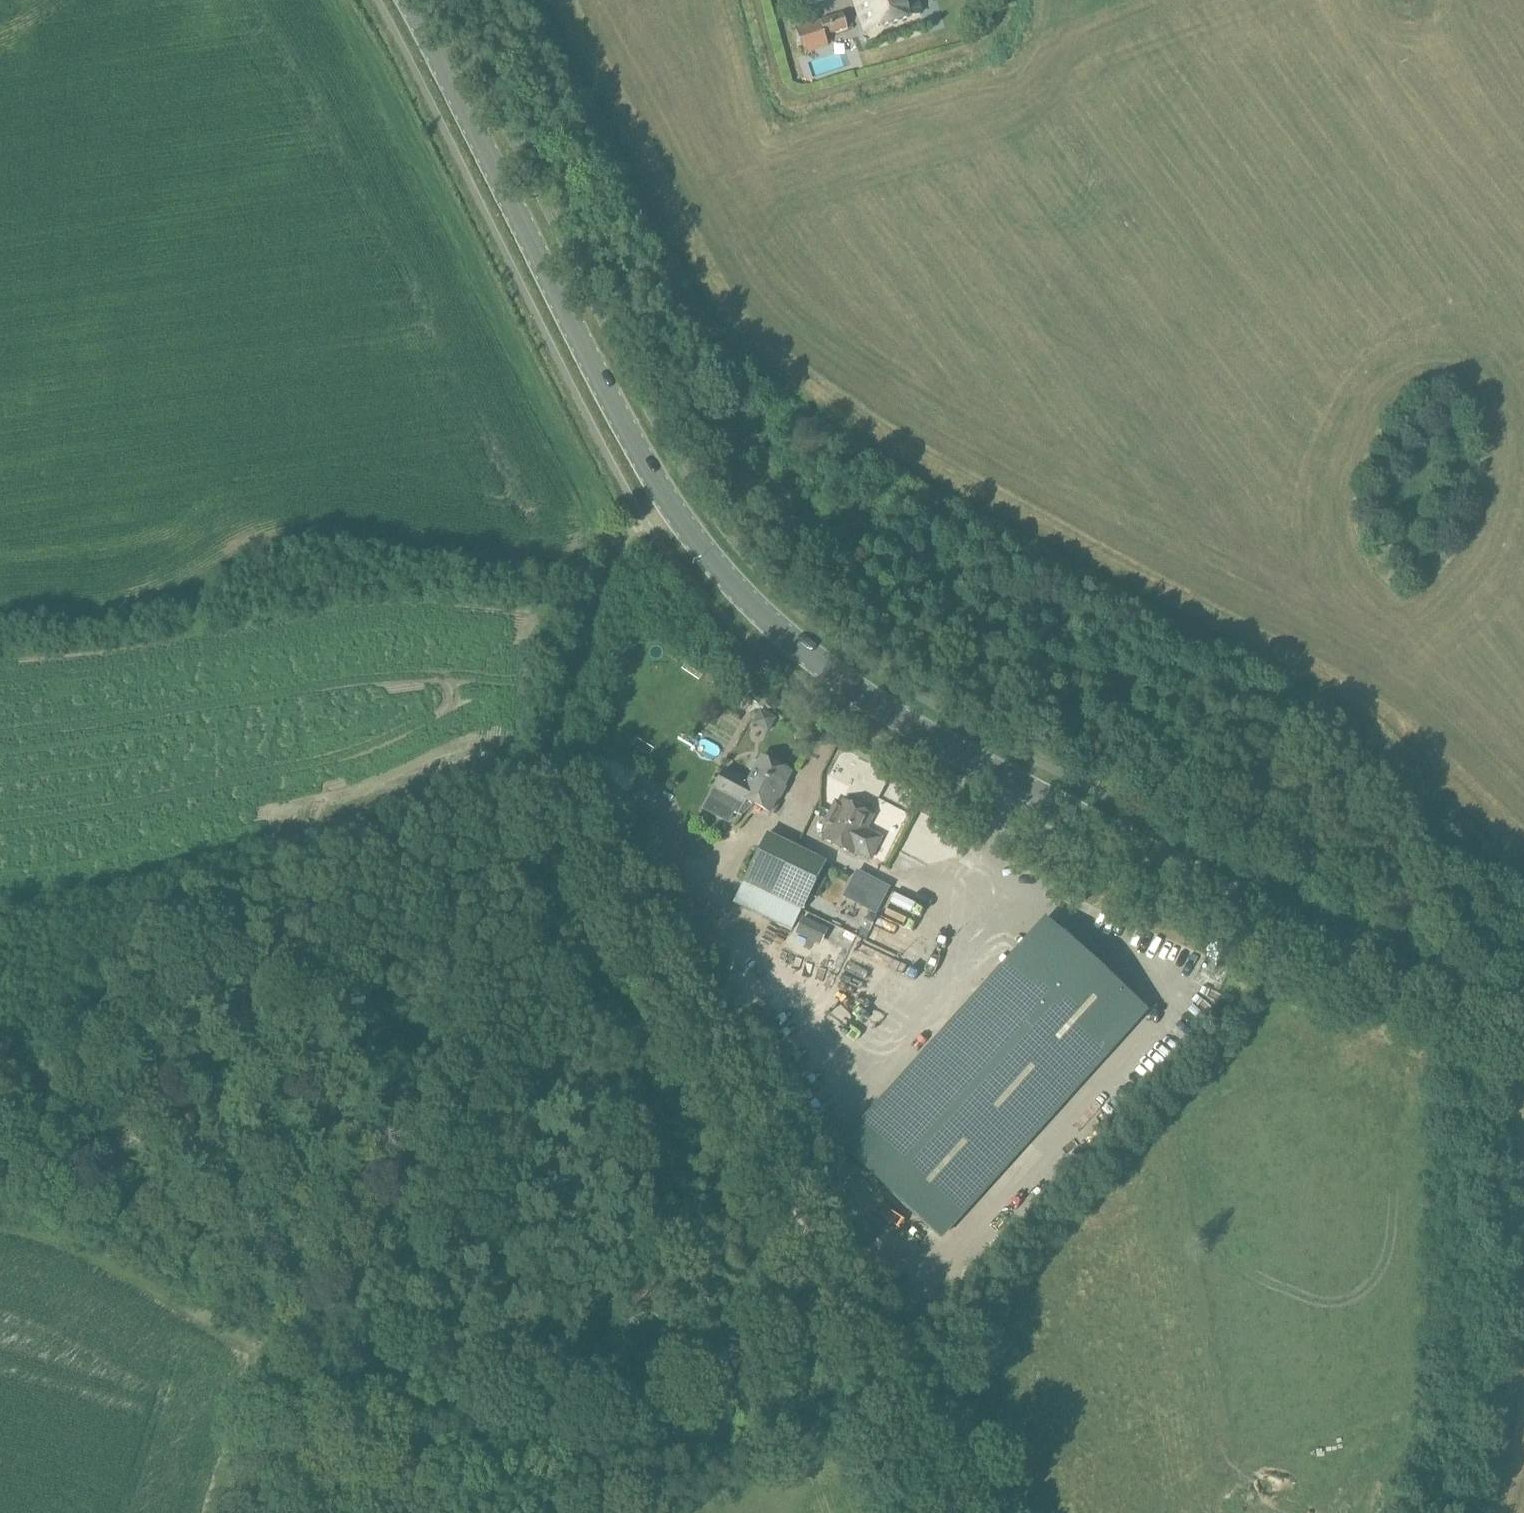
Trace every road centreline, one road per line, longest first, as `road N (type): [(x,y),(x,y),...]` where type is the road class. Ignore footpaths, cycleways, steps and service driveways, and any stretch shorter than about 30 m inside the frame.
road 1 (secondary): [(1523,1020),(1345,951),(1028,791),(859,693),(751,604),(670,504),(405,0)]
road 2 (track): [(955,1512),(554,778),(558,720),(598,591),(624,540),(670,504)]

